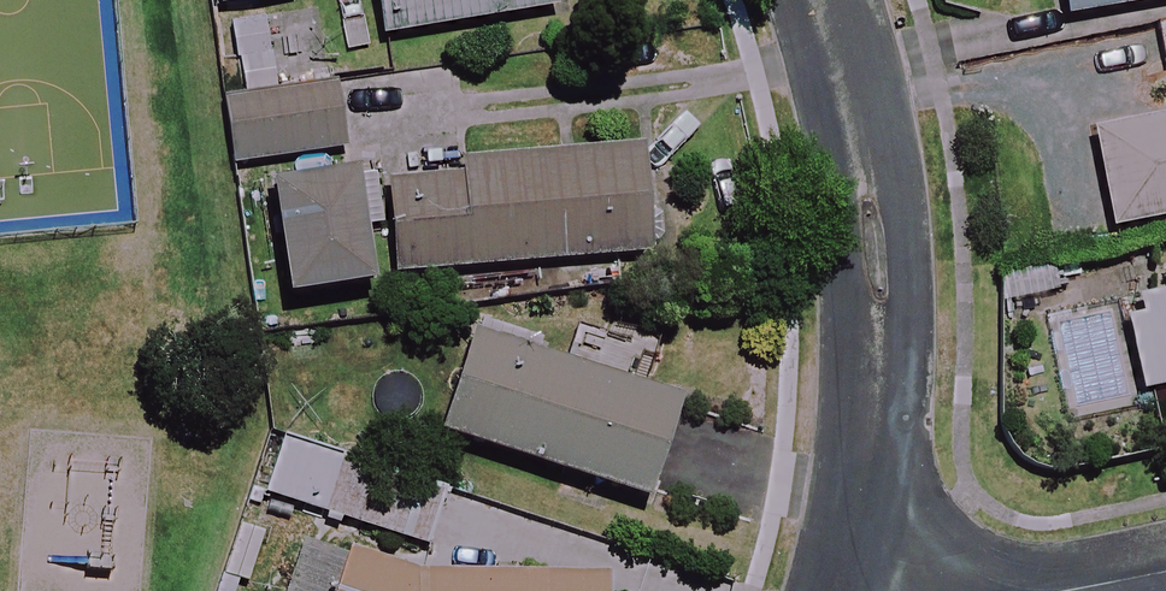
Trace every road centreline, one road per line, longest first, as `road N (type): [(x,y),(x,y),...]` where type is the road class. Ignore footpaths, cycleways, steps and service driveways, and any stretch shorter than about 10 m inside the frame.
road 1 (residential): [(854,590),(885,323),(849,77),(823,0)]
road 2 (residential): [(1039,590),(1165,564)]

